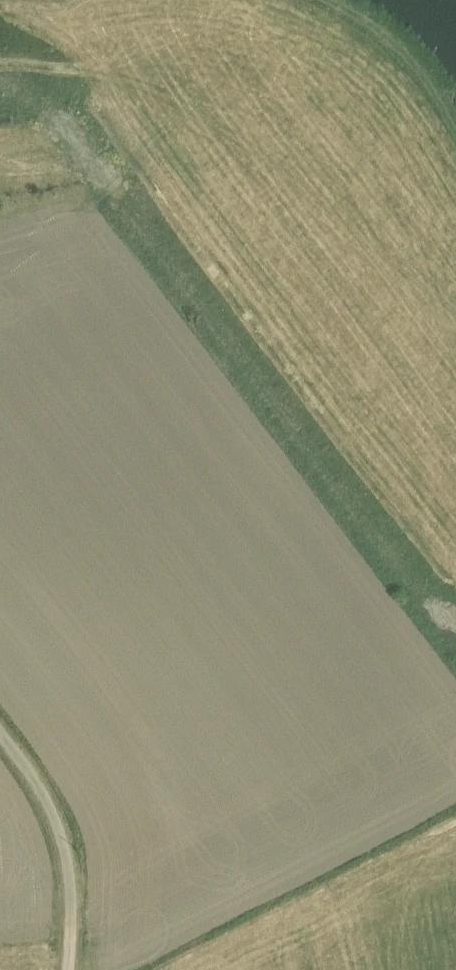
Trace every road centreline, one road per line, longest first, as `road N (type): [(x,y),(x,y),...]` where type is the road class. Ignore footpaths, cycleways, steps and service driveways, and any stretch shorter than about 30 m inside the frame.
road 1 (track): [(0,728),(26,762),(80,931),(77,969)]

